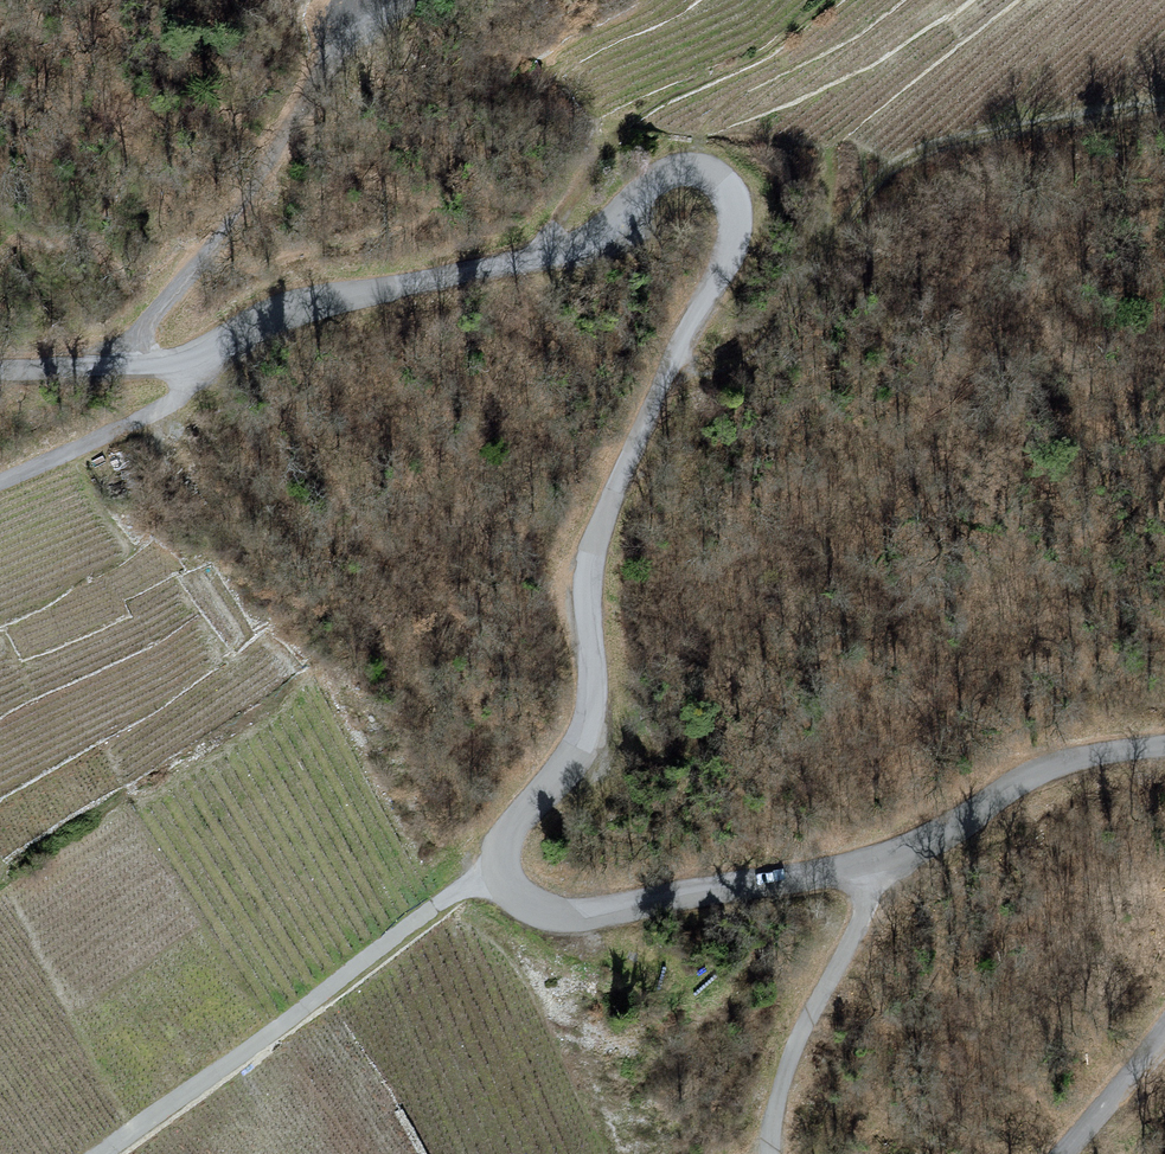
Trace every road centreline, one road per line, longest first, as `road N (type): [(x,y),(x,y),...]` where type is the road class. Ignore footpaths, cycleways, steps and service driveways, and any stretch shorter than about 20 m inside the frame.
road 1 (unclassified): [(503,878),(507,838),(562,769),(584,725),(593,553),(681,341),(728,256),(734,214),(726,193),(701,173),(665,177),(607,233),(571,251),(309,305),(181,360)]
road 2 (track): [(673,359),(700,371),(745,363),(856,207),(901,165),(963,140),(1164,104)]
road 3 (unclassified): [(503,878),(448,898),(102,1153)]
road 4 (track): [(145,366),(146,333),(208,255),(336,47),(382,12),(416,0)]
road 5 (unclassified): [(861,863),(572,914),(524,902),(503,878)]
road 6 (unclassified): [(1164,744),(1040,772),(936,835),(861,863)]
road 7 (unclassified): [(772,1153),(783,1071),(858,922),(861,863)]
road 8 (unclassified): [(181,360),(182,391),(169,405),(0,481)]
road 9 (unclassified): [(181,360),(0,370)]
road 10 (track): [(623,125),(542,243),(539,258)]
road 11 (unclassified): [(1164,1032),(1062,1153)]

